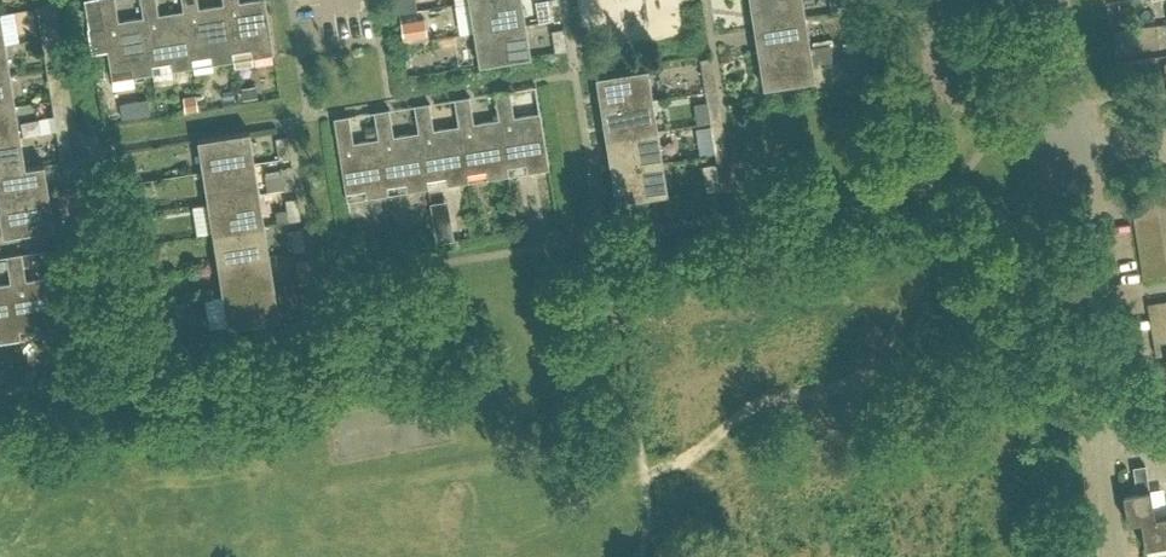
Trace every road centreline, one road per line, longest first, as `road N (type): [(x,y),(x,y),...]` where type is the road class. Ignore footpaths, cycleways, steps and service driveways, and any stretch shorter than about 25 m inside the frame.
road 1 (residential): [(1094,239),(1125,442),(1165,460)]
road 2 (unclassified): [(1082,153),(1054,156),(950,82),(929,0)]

